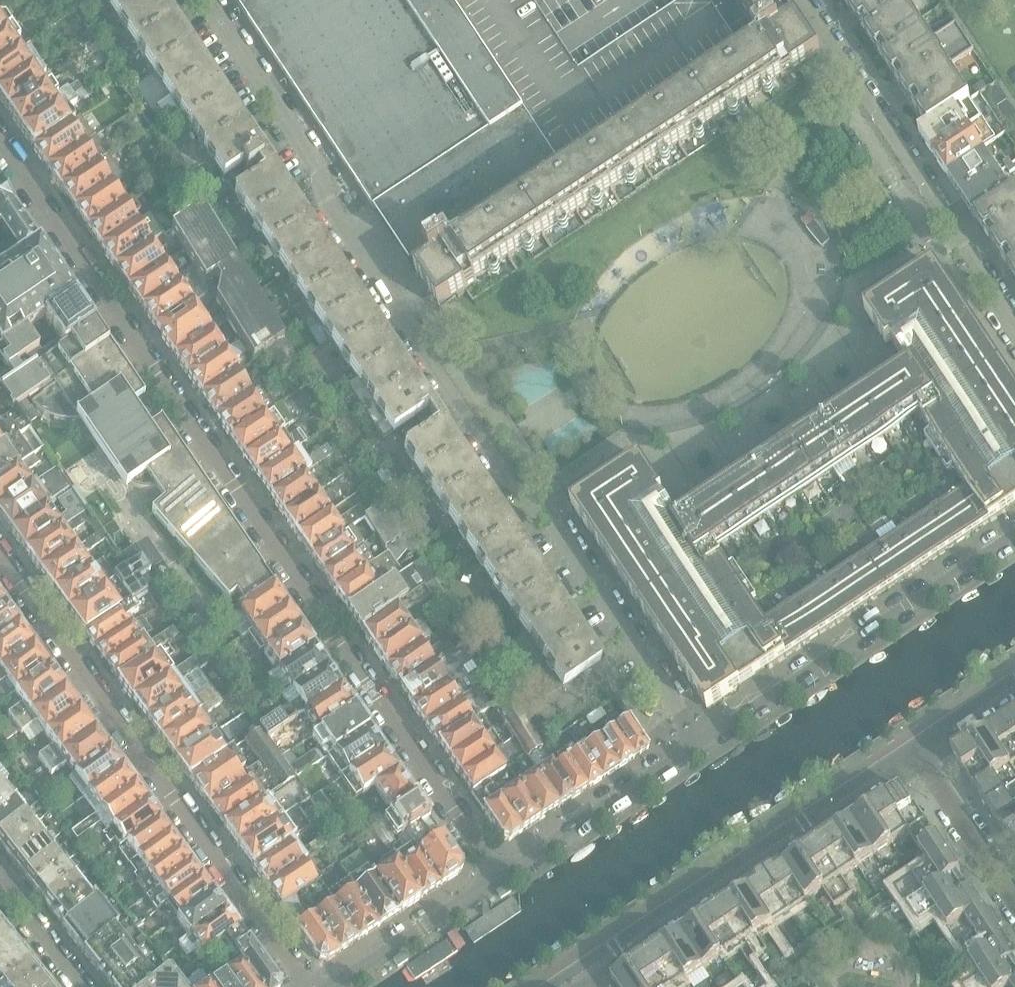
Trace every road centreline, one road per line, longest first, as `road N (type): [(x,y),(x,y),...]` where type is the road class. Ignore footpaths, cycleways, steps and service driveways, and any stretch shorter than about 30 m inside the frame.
road 1 (residential): [(500,877),(0,145)]
road 2 (residential): [(0,556),(308,986)]
road 3 (residential): [(434,364),(210,0)]
road 4 (residential): [(581,964),(910,743)]
road 5 (residential): [(1014,323),(807,0)]
road 6 (residential): [(1014,537),(699,745)]
road 7 (residential): [(699,745),(540,508)]
road 8 (residential): [(699,745),(500,877)]
road 9 (residential): [(500,877),(331,986)]
road 10 (residential): [(1014,903),(910,743)]
road 11 (residential): [(434,364),(516,485),(540,508)]
road 12 (residential): [(0,882),(82,986)]
road 13 (residential): [(910,743),(1014,675)]

